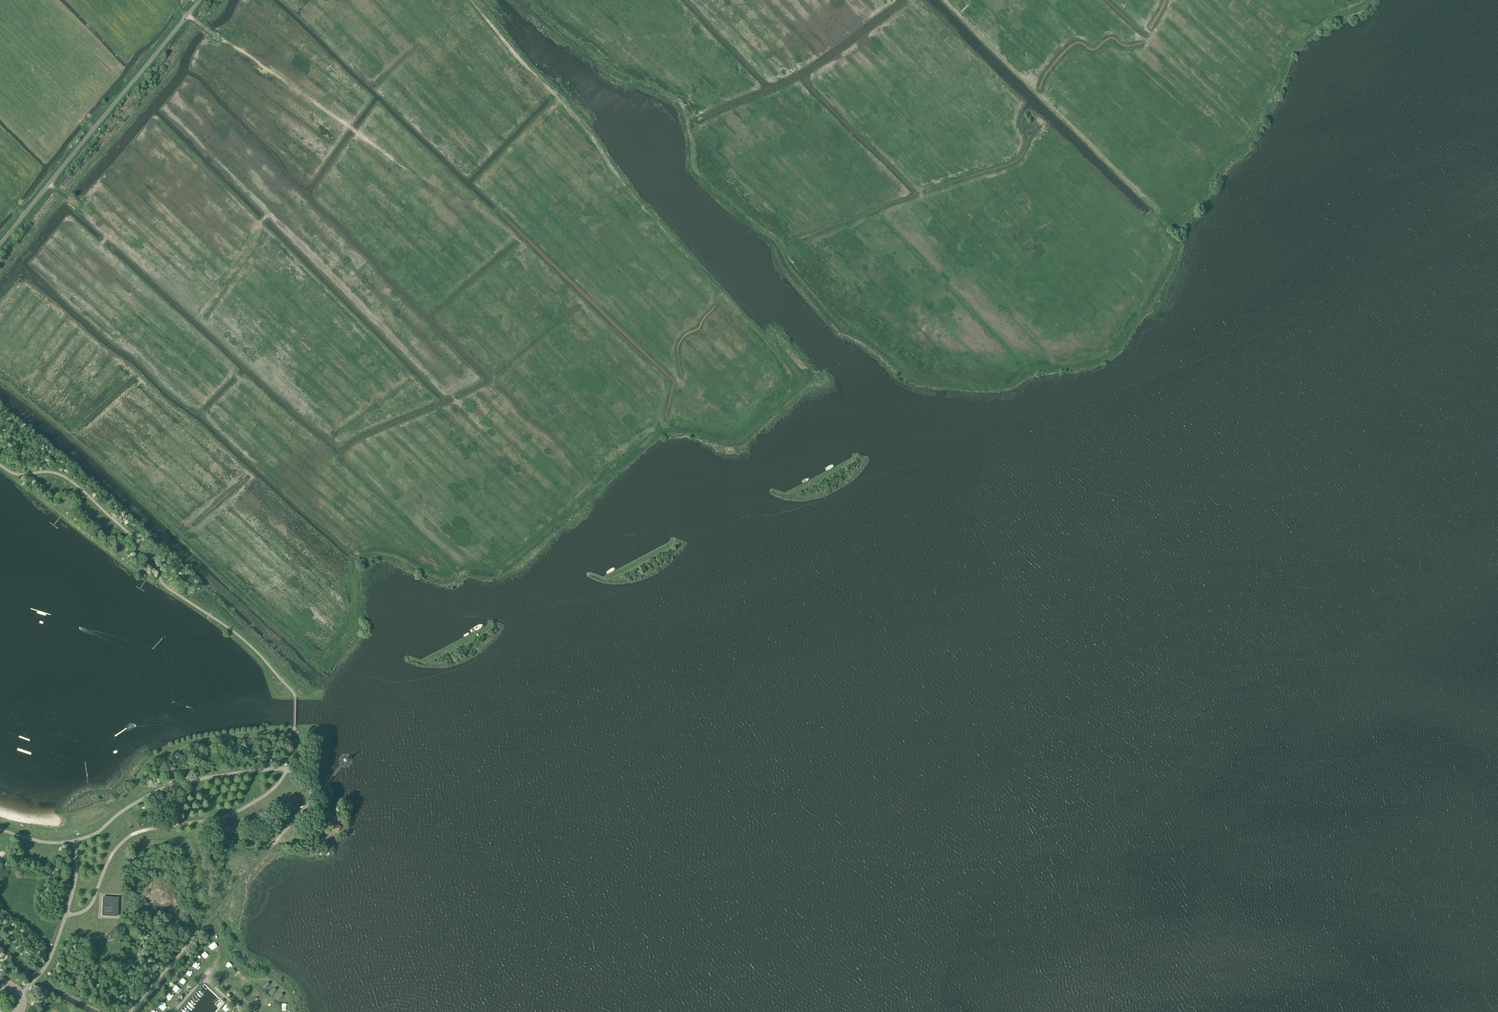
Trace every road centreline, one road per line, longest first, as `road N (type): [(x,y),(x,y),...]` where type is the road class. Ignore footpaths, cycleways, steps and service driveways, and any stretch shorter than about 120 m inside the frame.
road 1 (unclassified): [(202,0),(0,247)]

